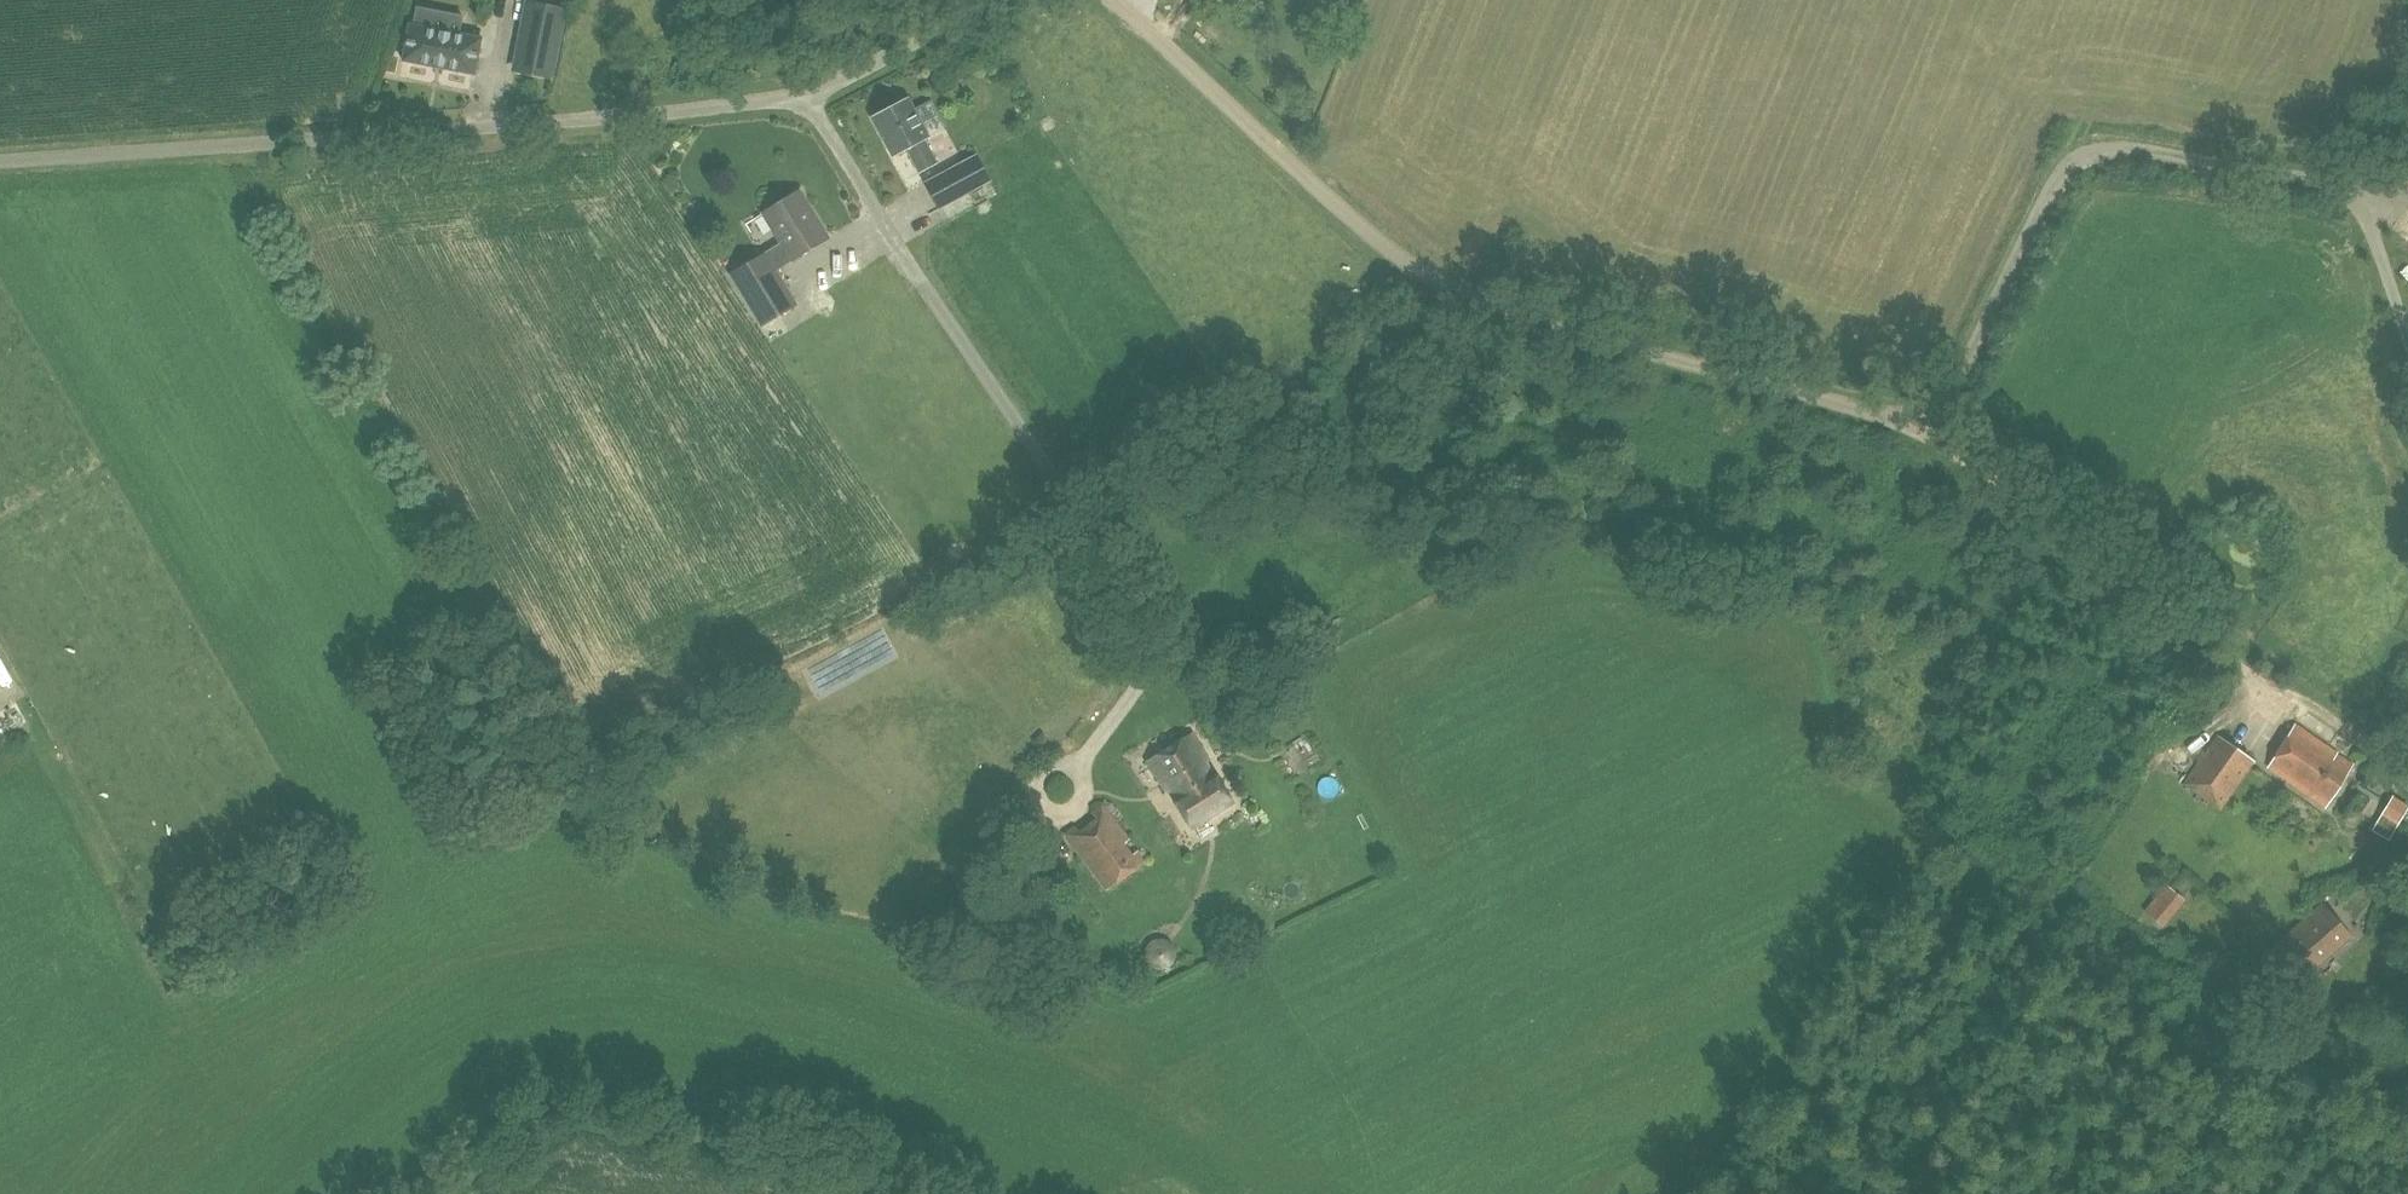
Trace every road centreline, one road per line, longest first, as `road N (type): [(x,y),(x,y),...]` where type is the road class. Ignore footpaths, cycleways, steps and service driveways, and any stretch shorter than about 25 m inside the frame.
road 1 (unclassified): [(0,161),(660,116),(804,95),(999,0)]

